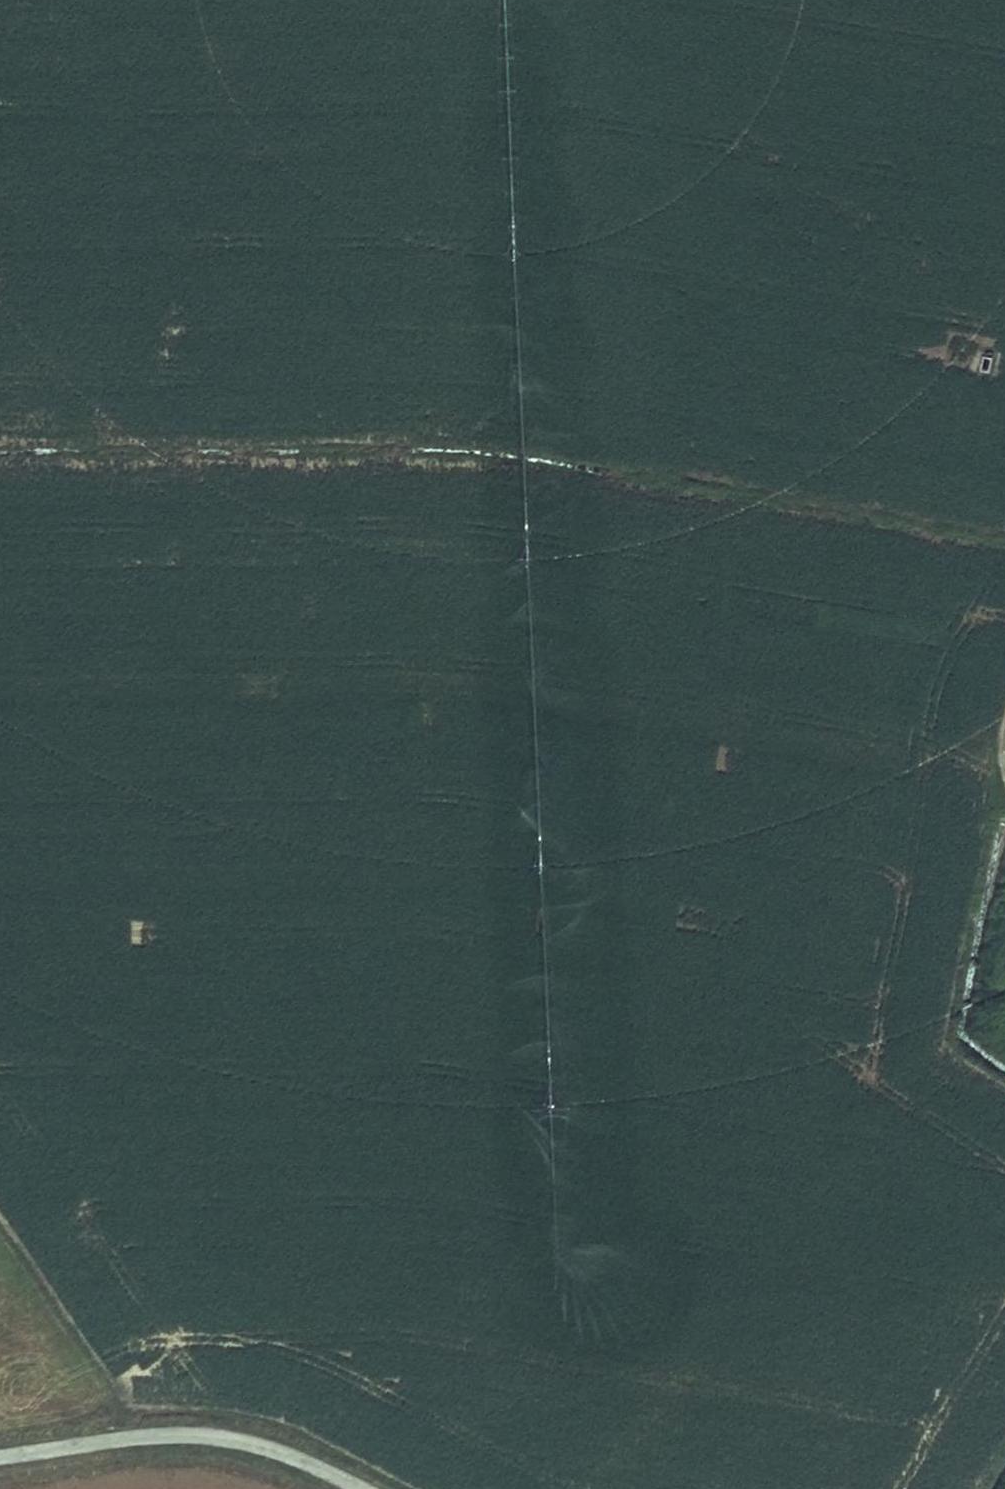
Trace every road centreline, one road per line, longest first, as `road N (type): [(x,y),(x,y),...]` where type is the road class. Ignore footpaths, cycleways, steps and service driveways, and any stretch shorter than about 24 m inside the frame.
road 1 (unclassified): [(361,1488),(225,1437),(131,1433),(0,1452)]

